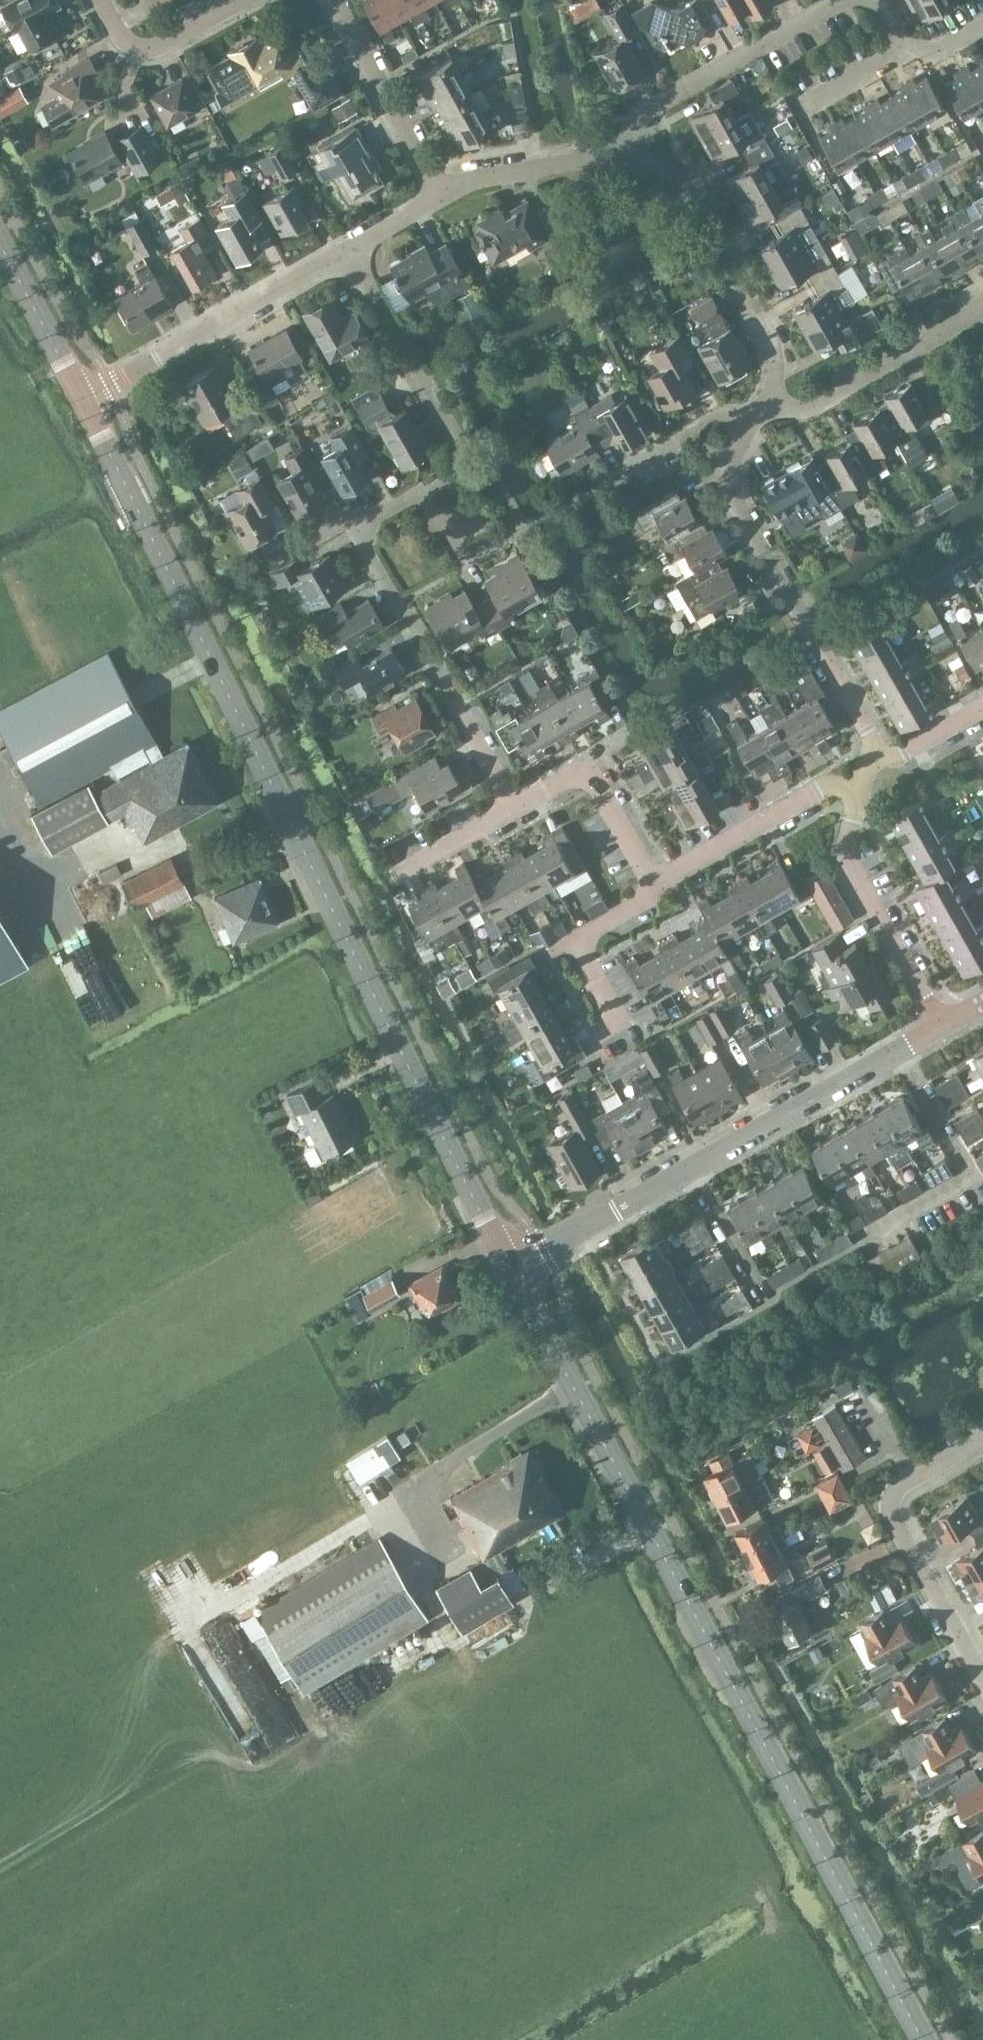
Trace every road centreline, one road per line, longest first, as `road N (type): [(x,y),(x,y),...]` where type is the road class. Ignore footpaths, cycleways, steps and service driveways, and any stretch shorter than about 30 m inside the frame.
road 1 (tertiary): [(509,1269),(85,401)]
road 2 (tertiary): [(922,2039),(509,1269)]
road 3 (residential): [(515,807),(348,520),(465,458),(344,253)]
road 4 (residential): [(866,765),(869,733),(734,492),(732,471),(752,421)]
road 5 (residential): [(752,421),(771,365),(764,323),(678,175),(661,158),(626,150)]
road 6 (residential): [(982,1443),(898,1490),(892,1507),(982,1677)]
road 7 (residential): [(85,401),(344,253)]
road 8 (unclassified): [(696,1165),(942,1022)]
road 9 (residential): [(942,1022),(848,854),(866,765)]
road 10 (residential): [(626,150),(647,105),(837,0)]
road 11 (residential): [(752,421),(792,412),(982,303)]
road 12 (residential): [(657,886),(866,765)]
road 13 (residential): [(435,194),(332,0)]
road 14 (unclassified): [(509,1269),(696,1165)]
road 15 (residential): [(515,807),(573,775),(588,776),(657,886)]
road 16 (residential): [(564,505),(702,432),(752,421)]
road 17 (residential): [(435,194),(626,150)]
road 18 (residential): [(620,1024),(575,941),(657,886)]
road 19 (residential): [(243,0),(142,47),(122,39),(101,0)]
road 20 (tertiary): [(85,401),(0,247)]
road 21 (residential): [(765,1301),(696,1165)]
road 22 (residential): [(398,872),(515,807)]
road 23 (residential): [(866,765),(896,759),(982,708)]

